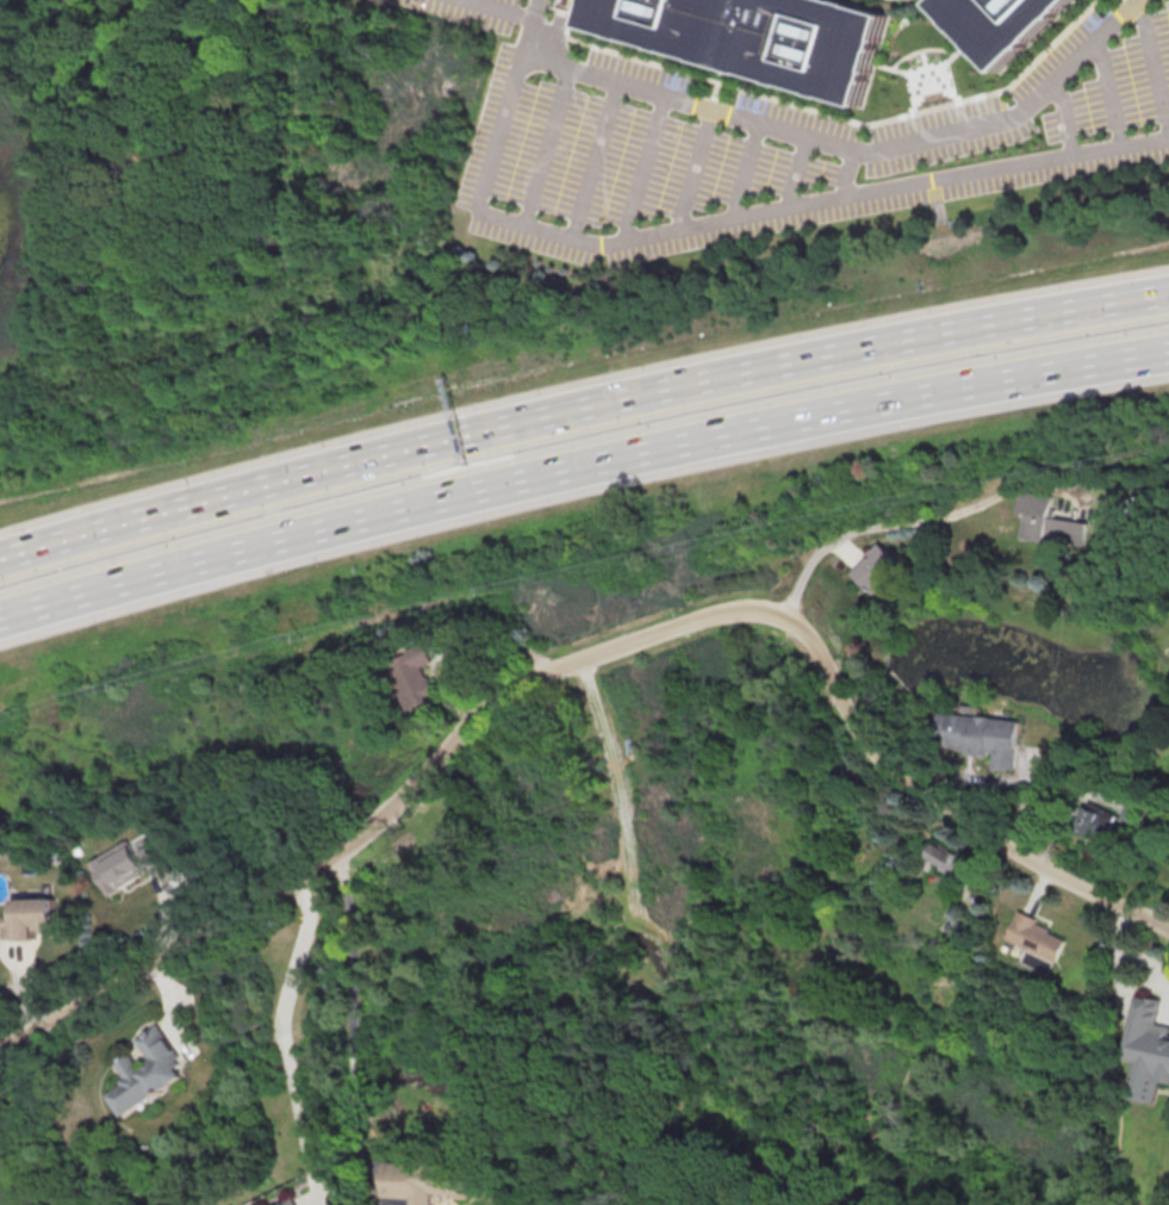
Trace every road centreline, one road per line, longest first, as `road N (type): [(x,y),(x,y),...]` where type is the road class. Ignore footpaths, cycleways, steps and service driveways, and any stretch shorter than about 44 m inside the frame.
road 1 (motorway): [(0,618),(570,470),(1168,354)]
road 2 (motorway): [(1168,296),(767,368),(486,431)]
road 3 (residential): [(0,1046),(330,862),(431,762)]
road 4 (motorway): [(486,431),(0,559)]
road 5 (residential): [(835,684),(884,762),(1043,865),(1168,930)]
road 6 (residential): [(448,743),(491,701),(534,679),(684,625)]
road 7 (residential): [(709,615),(752,608),(790,617),(827,669)]

